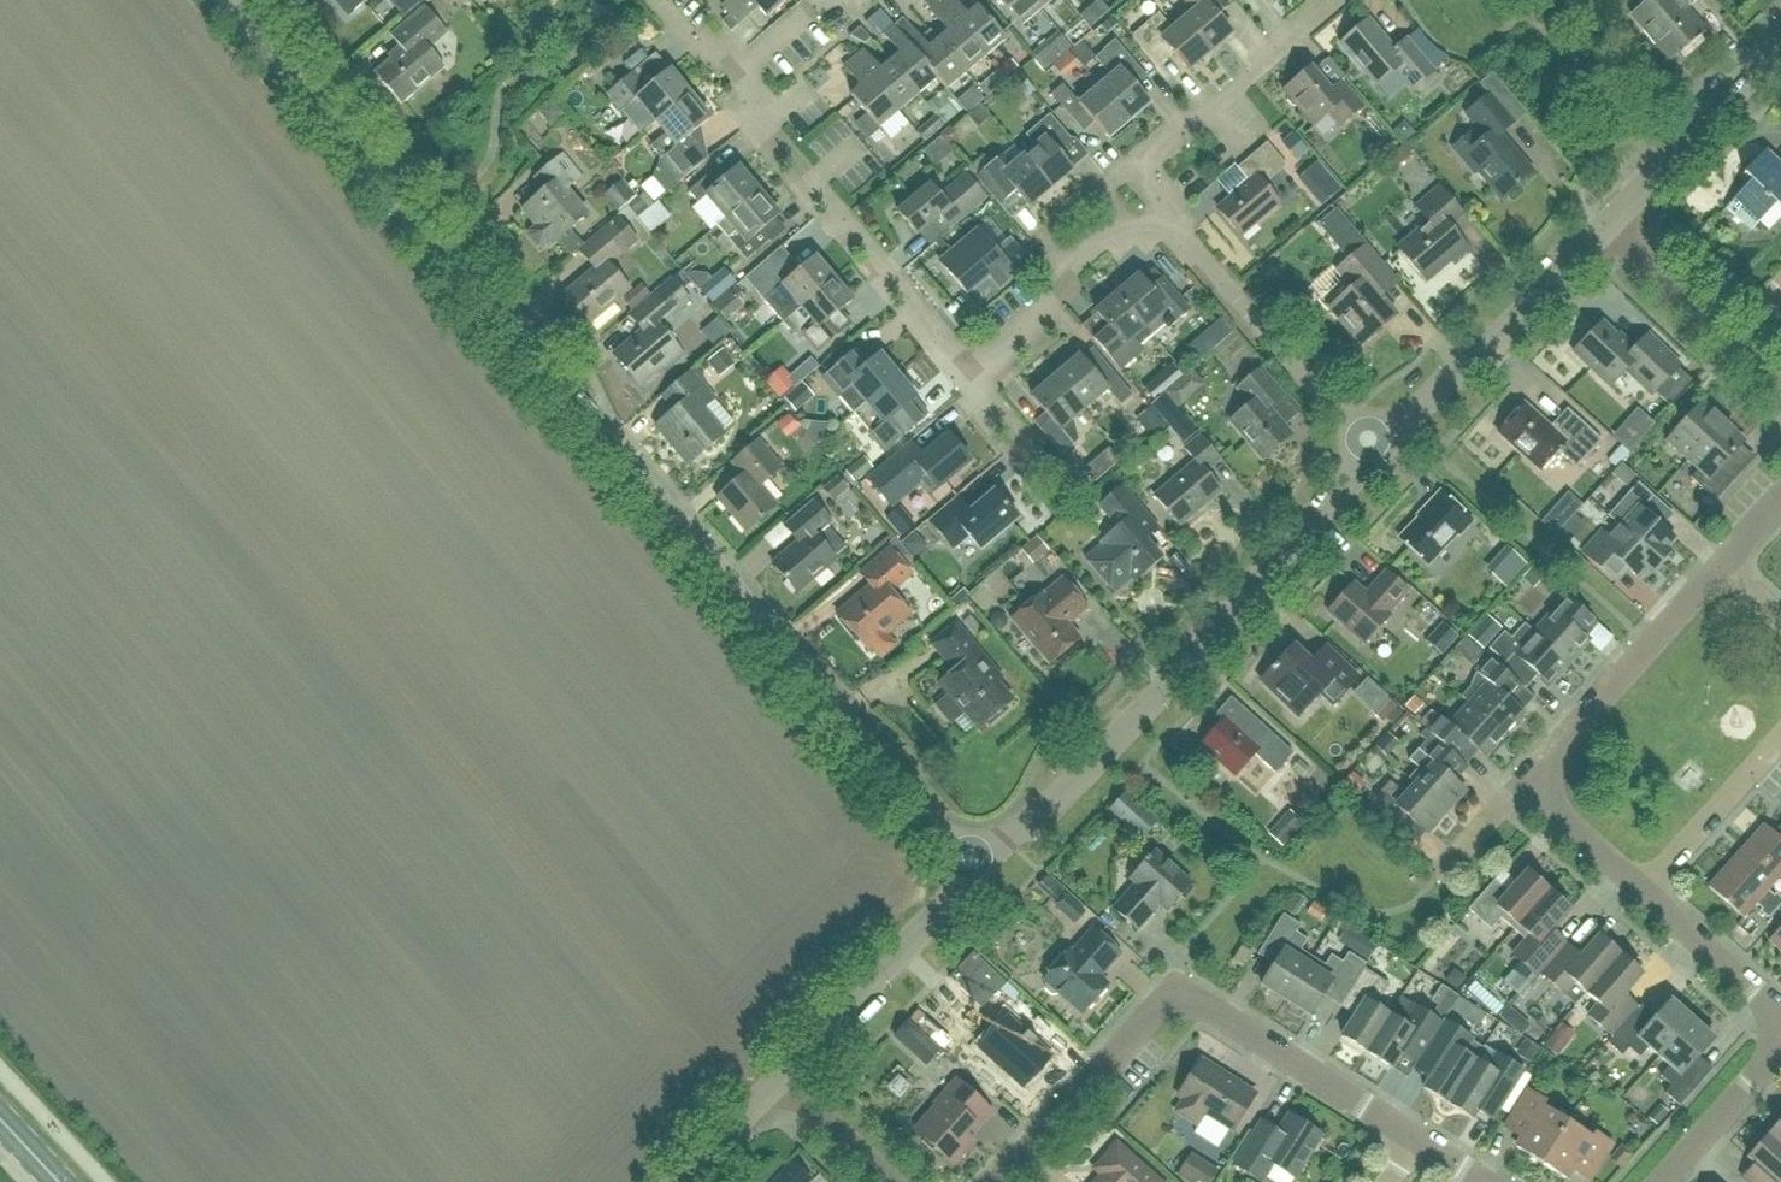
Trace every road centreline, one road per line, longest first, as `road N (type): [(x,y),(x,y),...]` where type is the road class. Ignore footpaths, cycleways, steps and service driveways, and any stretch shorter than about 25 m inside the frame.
road 1 (residential): [(980,867),(236,0)]
road 2 (tertiary): [(1376,451),(1117,741),(980,867)]
road 3 (residential): [(1003,1181),(1168,1003),(1198,1004),(1411,1140)]
road 4 (residential): [(969,377),(754,115),(739,71)]
road 5 (tertiary): [(1607,231),(1376,451)]
road 6 (residential): [(1157,217),(1153,161),(1336,0)]
road 7 (residential): [(1524,783),(1720,567)]
road 8 (tertiary): [(781,1080),(980,867)]
road 9 (tertiary): [(1780,33),(1607,231)]
road 10 (residential): [(969,377),(1046,311),(1065,266),(1112,228),(1157,217)]
road 11 (residential): [(1780,390),(1607,231)]
road 12 (residential): [(1646,892),(1780,741)]
road 13 (residential): [(1376,451),(1249,315)]
road 14 (residential): [(1780,1019),(1646,892)]
road 15 (residential): [(1670,1181),(1780,1054)]
road 16 (residential): [(1646,892),(1524,783)]
road 17 (residential): [(888,1181),(781,1080)]
road 18 (tertiary): [(683,1181),(781,1080)]
road 19 (residential): [(1249,315),(1157,217)]

